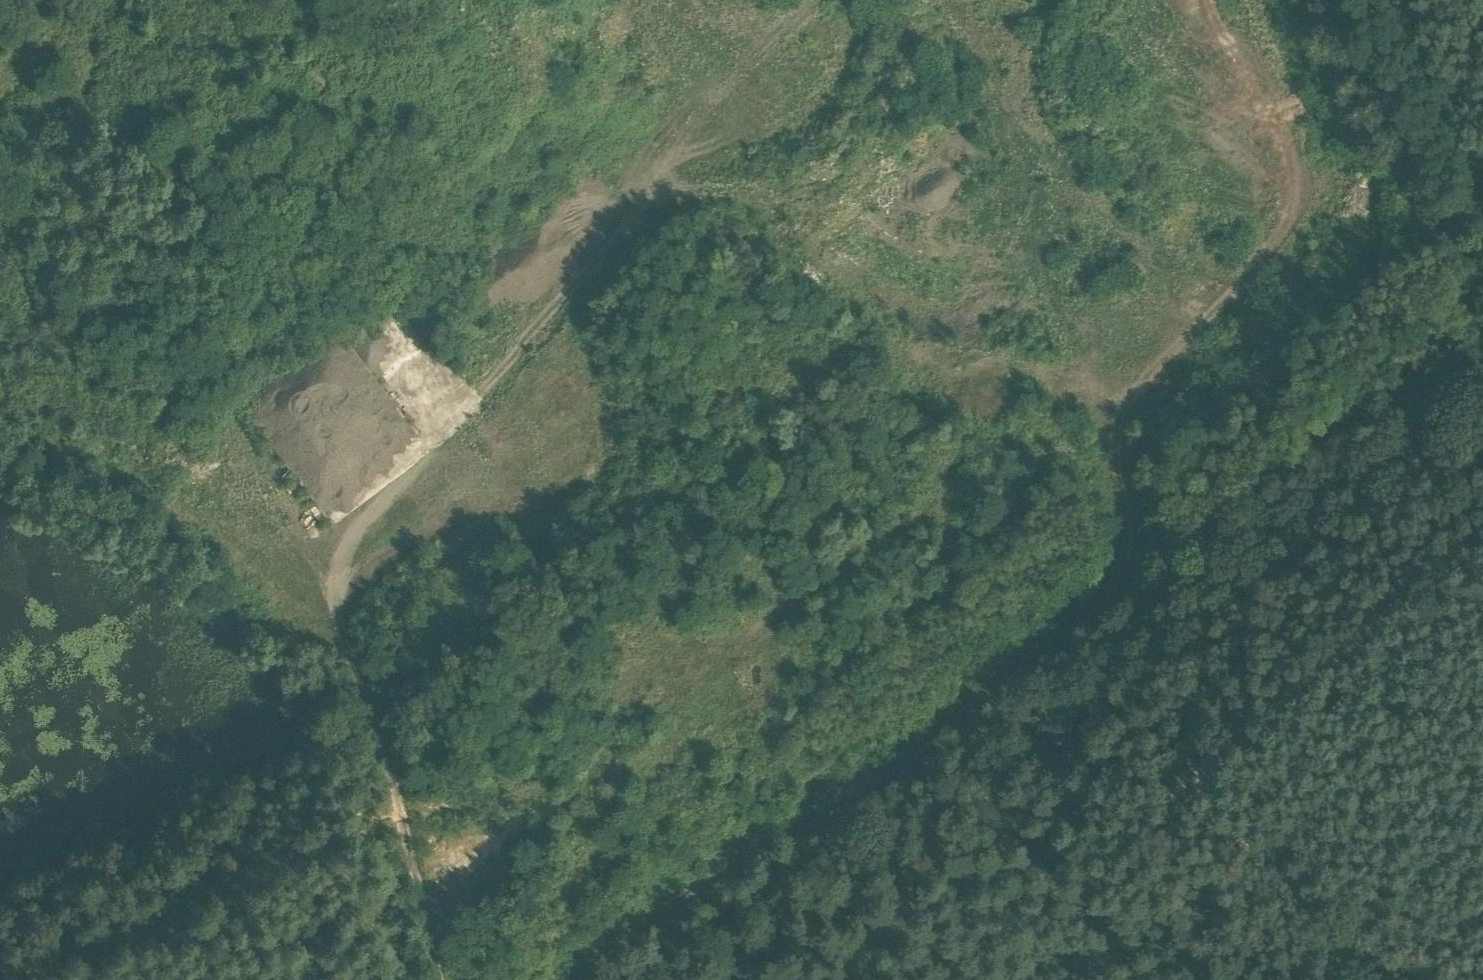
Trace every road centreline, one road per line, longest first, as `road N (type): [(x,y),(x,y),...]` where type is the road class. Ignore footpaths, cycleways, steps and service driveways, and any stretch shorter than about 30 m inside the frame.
road 1 (track): [(442,979),(332,621),(348,540),(534,327),(664,200),(773,190),(850,248),(993,278),(1091,344),(1114,383),(1125,467),(1141,497),(1140,553),(1123,588),(1012,685),(613,979)]
road 2 (track): [(1482,523),(1249,713),(1195,770)]
road 3 (track): [(1195,770),(1205,792),(1375,938)]

